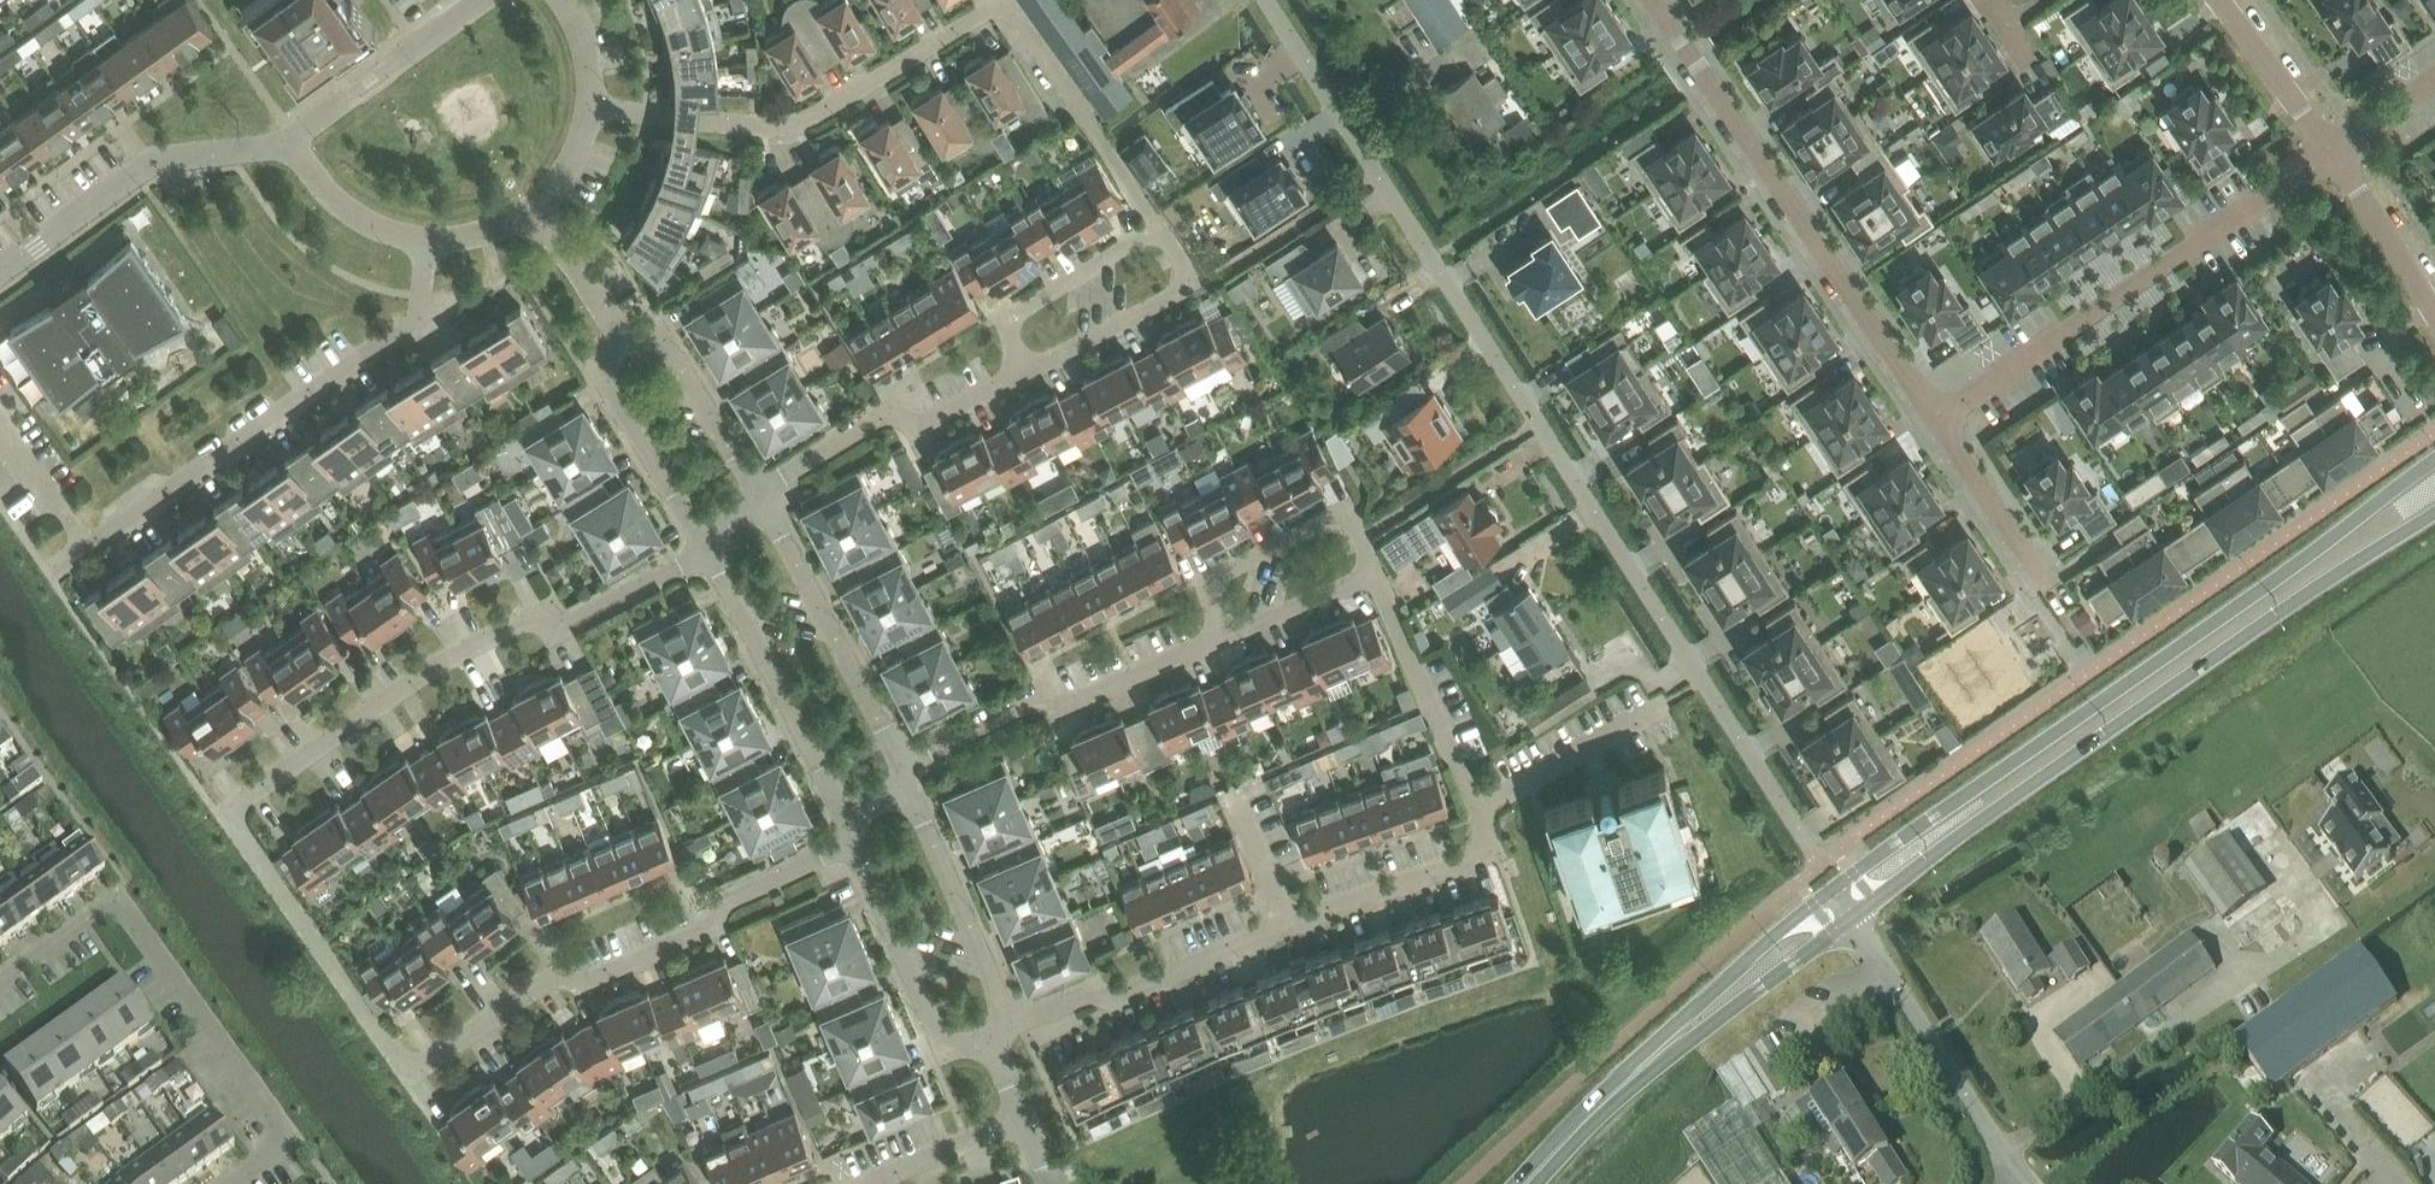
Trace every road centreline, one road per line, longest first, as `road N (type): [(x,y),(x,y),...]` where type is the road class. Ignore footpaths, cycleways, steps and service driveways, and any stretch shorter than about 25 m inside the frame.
road 1 (residential): [(1270,0),(1821,867)]
road 2 (residential): [(417,1079),(229,812),(479,648),(549,616),(579,622),(712,548)]
road 3 (secondary): [(2434,464),(1836,889)]
road 4 (residential): [(1159,228),(1038,40),(1009,11),(794,129),(595,109)]
road 5 (secondary): [(1854,916),(2012,798),(2434,514)]
road 6 (residential): [(987,1044),(1014,1023),(1093,990),(1128,999),(1290,926),(1480,858),(1479,808)]
road 7 (residential): [(417,1079),(569,971),(599,980),(722,929),(733,902),(861,841)]
road 8 (residential): [(1656,0),(1941,421)]
road 9 (residential): [(88,546),(422,322),(430,244)]
road 10 (residential): [(0,987),(123,900),(298,1144)]
road 11 (residential): [(907,766),(1030,707),(1093,701),(1228,643)]
road 12 (residential): [(712,548),(861,841)]
road 13 (residential): [(0,274),(163,164),(287,144)]
road 14 (residential): [(2015,1183),(1854,916)]
road 15 (residential): [(907,766),(767,492)]
road 16 (residential): [(987,1044),(1004,1019),(1004,998),(907,766)]
road 17 (residential): [(767,492),(886,420),(937,426),(1028,376)]
road 18 (residential): [(614,319),(609,383),(712,548)]
road 19 (residential): [(861,841),(937,1025),(959,1043),(987,1044)]
road 20 (residential): [(1479,808),(1381,576)]
road 21 (residential): [(287,144),(485,0)]
road 22 (residential): [(767,492),(665,343),(614,319)]
road 23 (residential): [(1028,376),(1010,331),(1016,312),(1159,228)]
road 24 (secondary): [(1836,889),(1710,1002),(1678,1043)]
road 25 (secondary): [(1678,1043),(1718,1024),(1854,916)]
road 26 (residential): [(1479,808),(1668,703)]
road 27 (residential): [(1228,643),(1216,598),(1221,583),(1352,511)]
road 28 (secondary): [(1535,1183),(1678,1043)]
road 29 (residential): [(2217,0),(2337,156)]
road 30 (residential): [(1028,376),(1199,290)]
road 31 (residential): [(1941,421),(2048,579)]
road 32 (residential): [(2181,261),(2337,156)]
road 33 (residential): [(1941,421),(2097,317)]
road 34 (residential): [(2337,156),(2434,312)]
road 35 (residential): [(430,244),(377,227),(287,144)]
road 36 (residential): [(1228,643),(1381,576)]
road 37 (residential): [(881,1183),(897,1169),(1027,1119)]
road 38 (residential): [(540,212),(614,319)]

